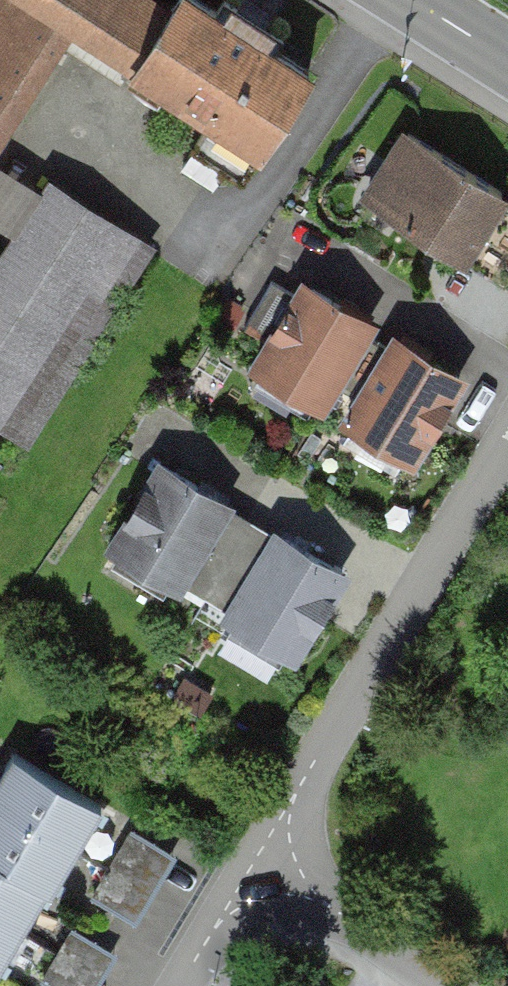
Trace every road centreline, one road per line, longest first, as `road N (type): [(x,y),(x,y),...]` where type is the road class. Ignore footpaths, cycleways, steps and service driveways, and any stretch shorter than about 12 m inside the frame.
road 1 (residential): [(507,437),(254,859)]
road 2 (residential): [(254,859),(435,985)]
road 3 (residential): [(254,859),(178,985)]

